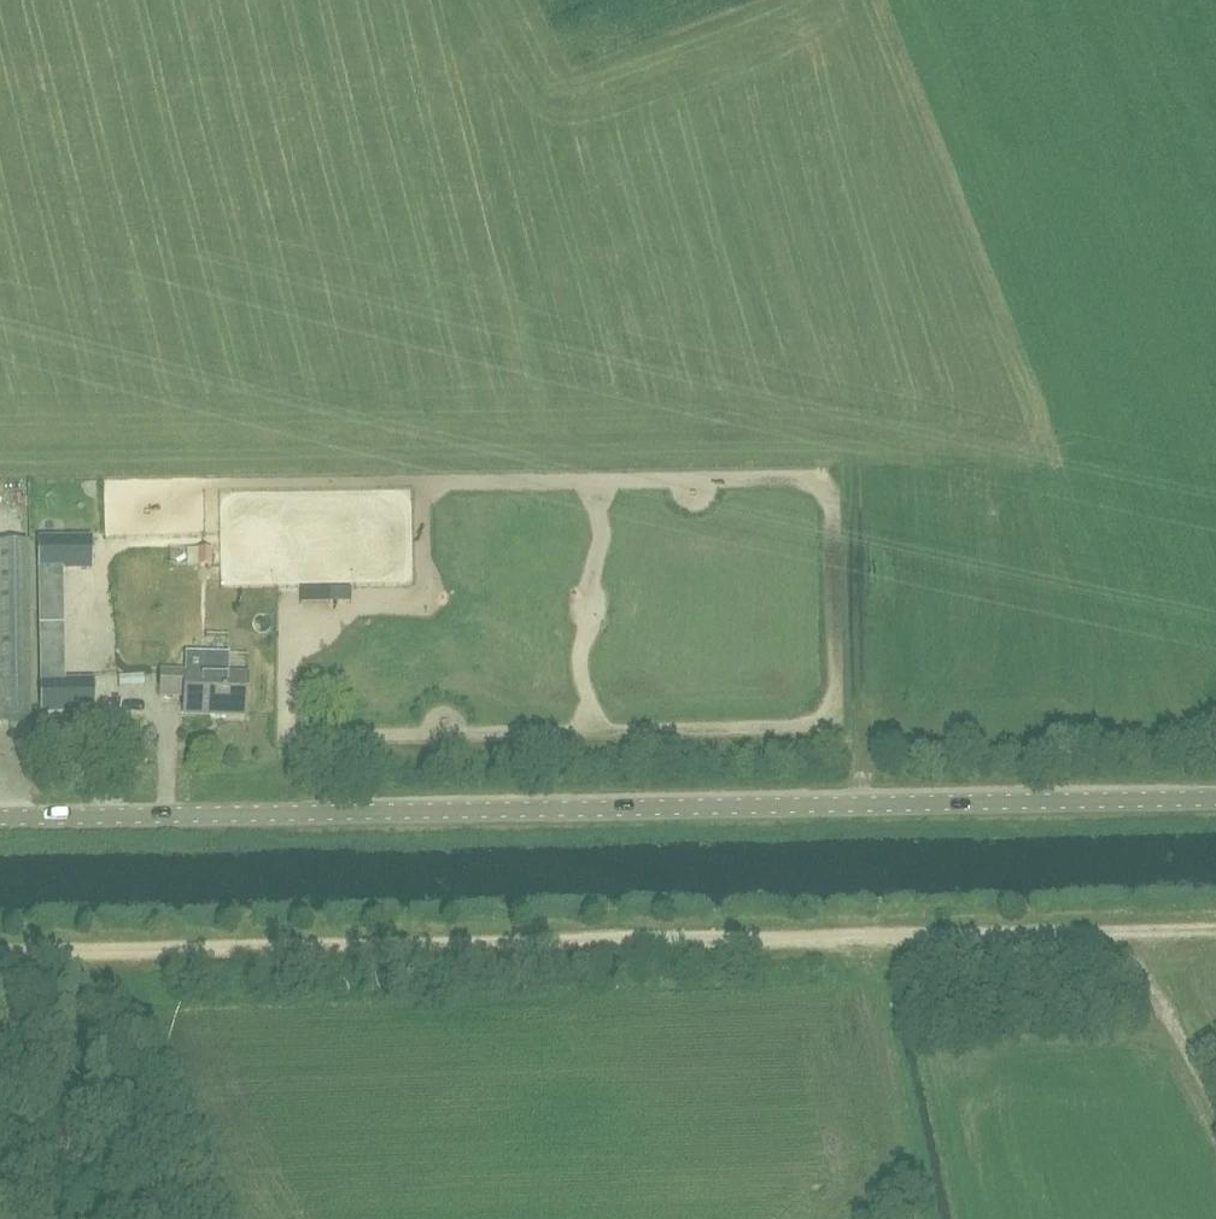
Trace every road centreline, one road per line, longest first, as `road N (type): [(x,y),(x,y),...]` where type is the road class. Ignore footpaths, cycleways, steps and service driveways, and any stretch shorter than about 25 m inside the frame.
road 1 (tertiary): [(0,817),(1215,798)]
road 2 (track): [(0,951),(1120,930)]
road 3 (track): [(1120,930),(1215,1106)]

